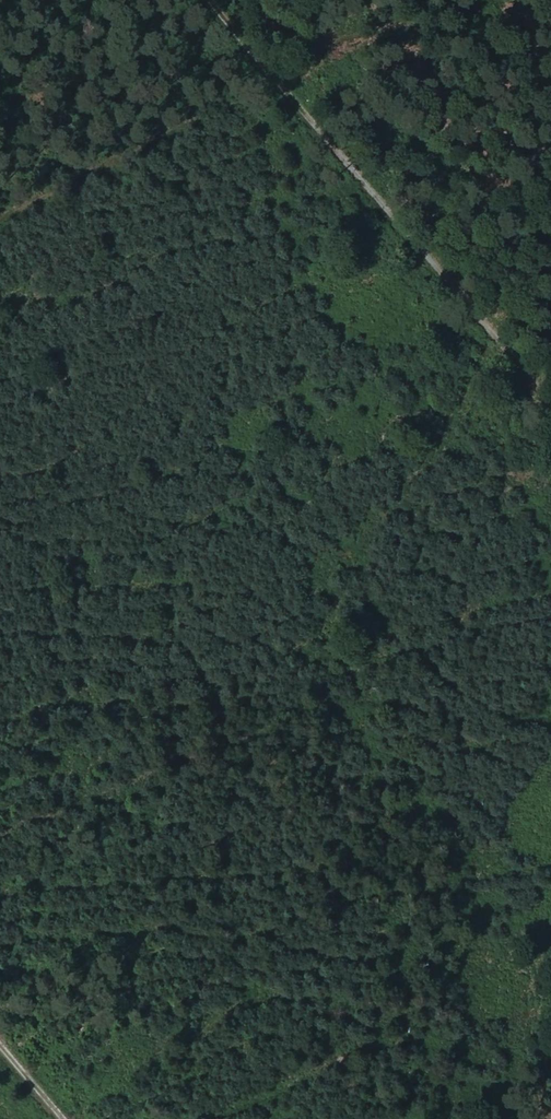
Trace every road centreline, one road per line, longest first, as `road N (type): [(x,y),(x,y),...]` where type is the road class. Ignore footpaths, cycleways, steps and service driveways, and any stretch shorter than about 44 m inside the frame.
road 1 (track): [(550,381),(228,0)]

